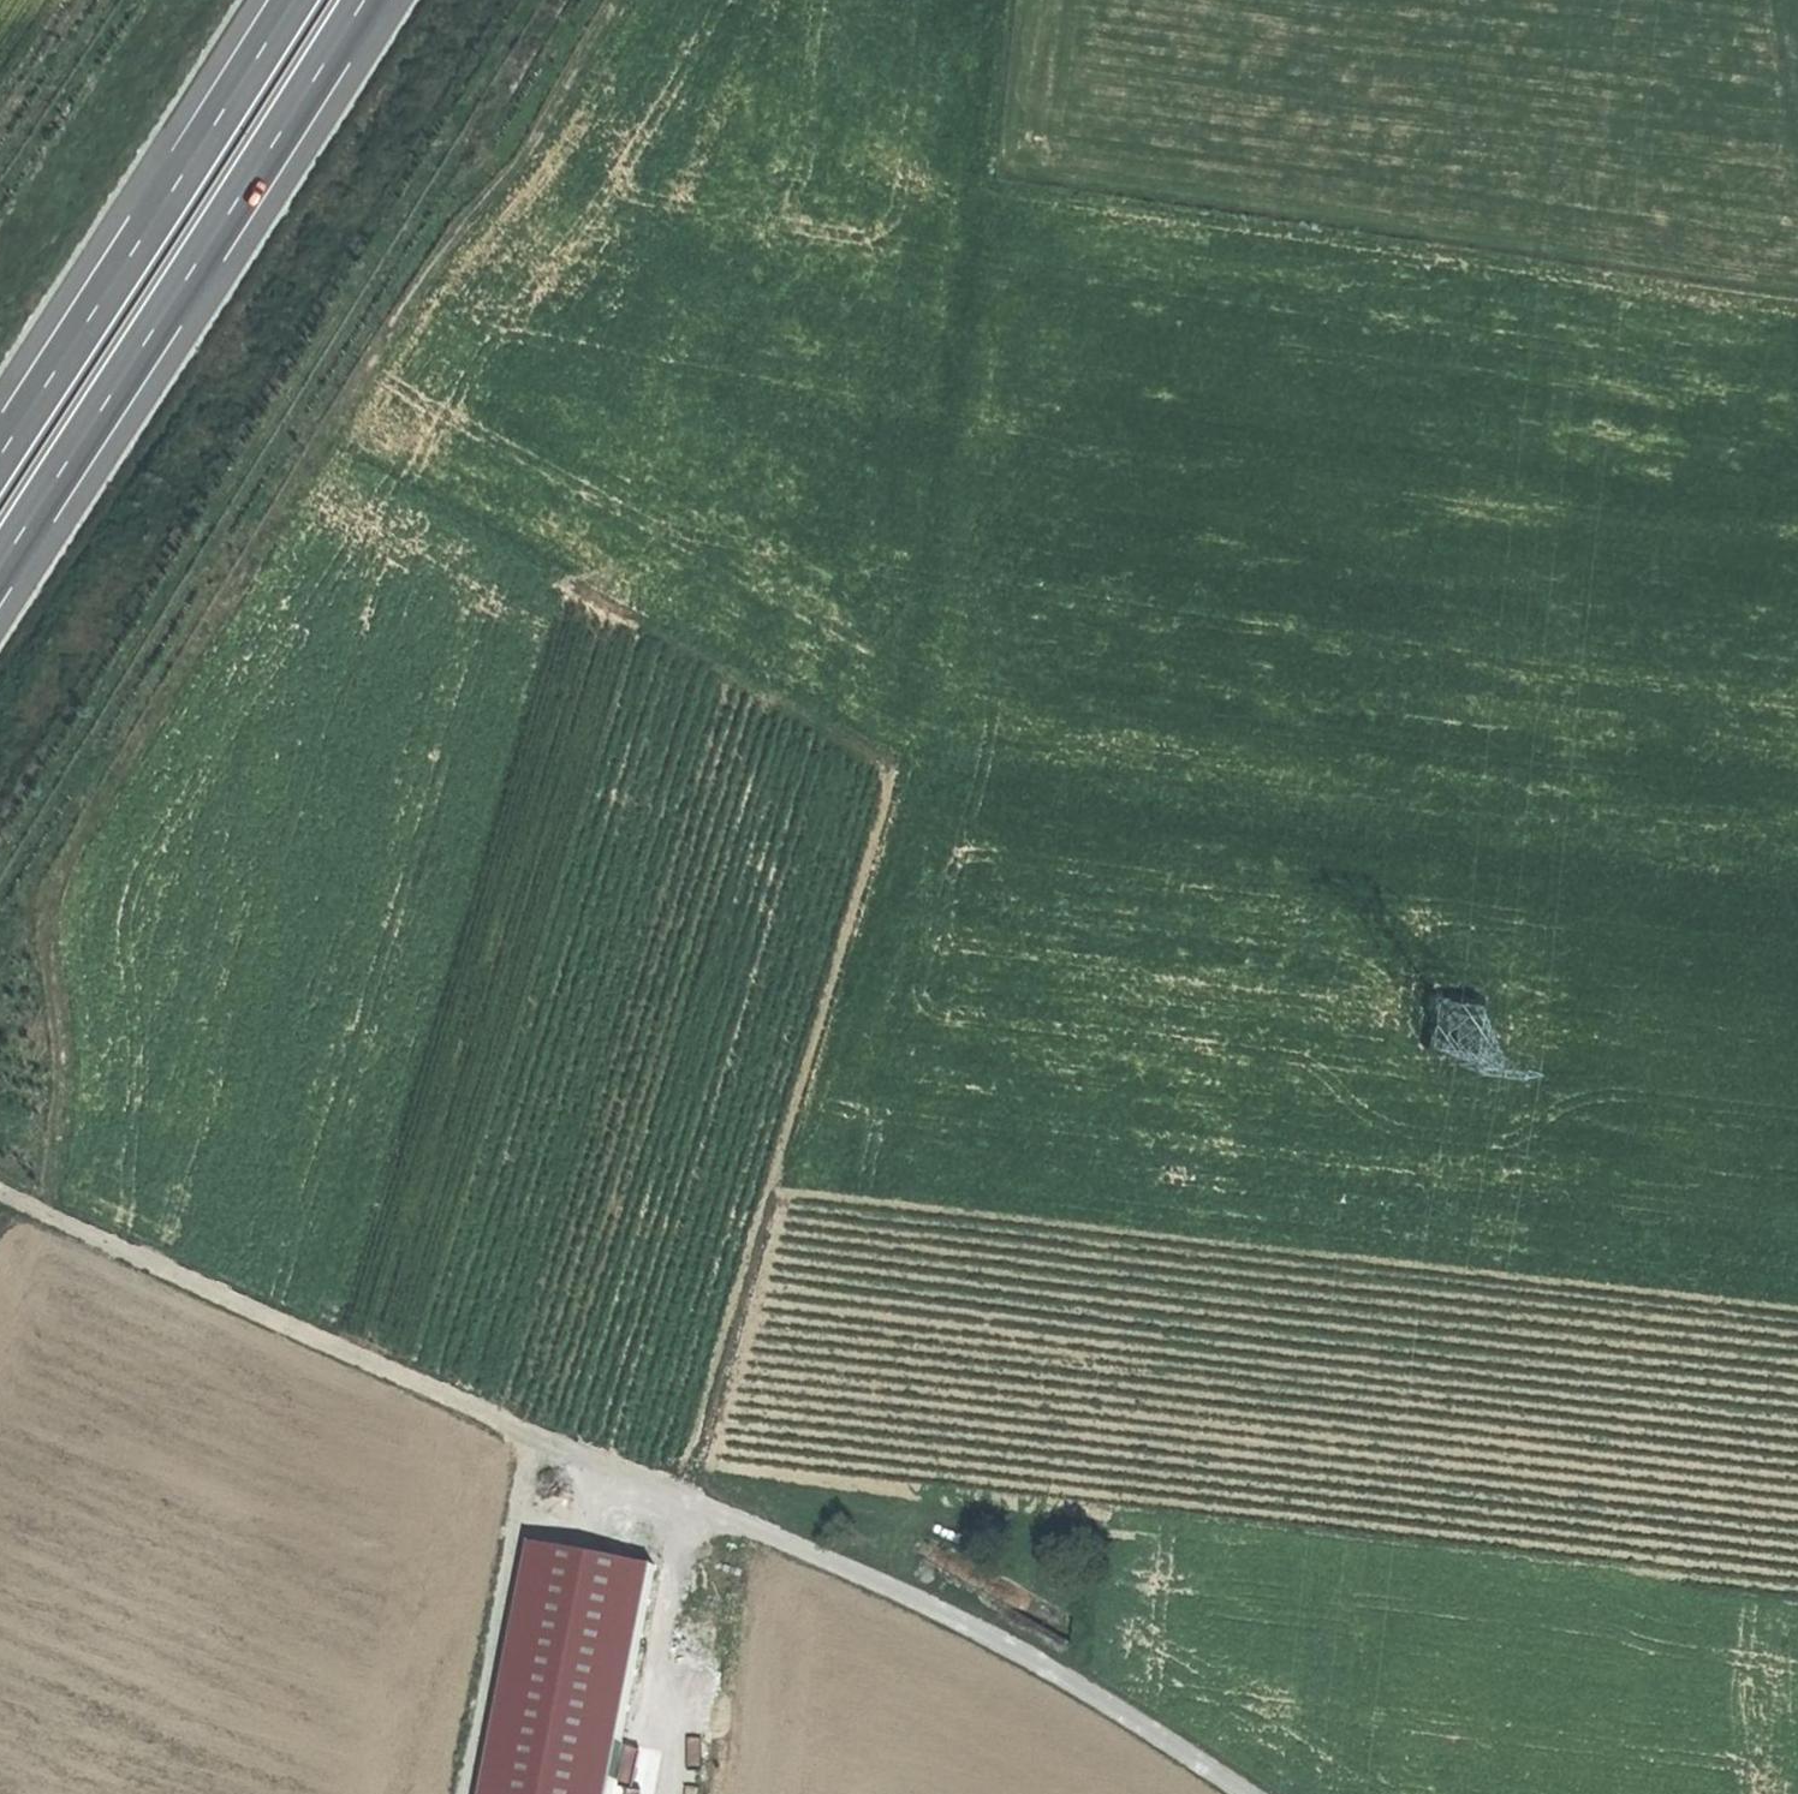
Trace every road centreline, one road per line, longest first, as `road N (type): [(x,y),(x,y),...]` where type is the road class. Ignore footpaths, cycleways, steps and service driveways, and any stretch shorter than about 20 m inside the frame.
road 1 (track): [(0,1195),(694,1483),(1019,1635),(1276,1793)]
road 2 (track): [(0,937),(31,860),(251,467),(318,367),(451,208)]
road 3 (motorway): [(0,564),(362,0)]
road 4 (motorway): [(293,0),(0,457)]
road 5 (track): [(127,0),(0,188)]

